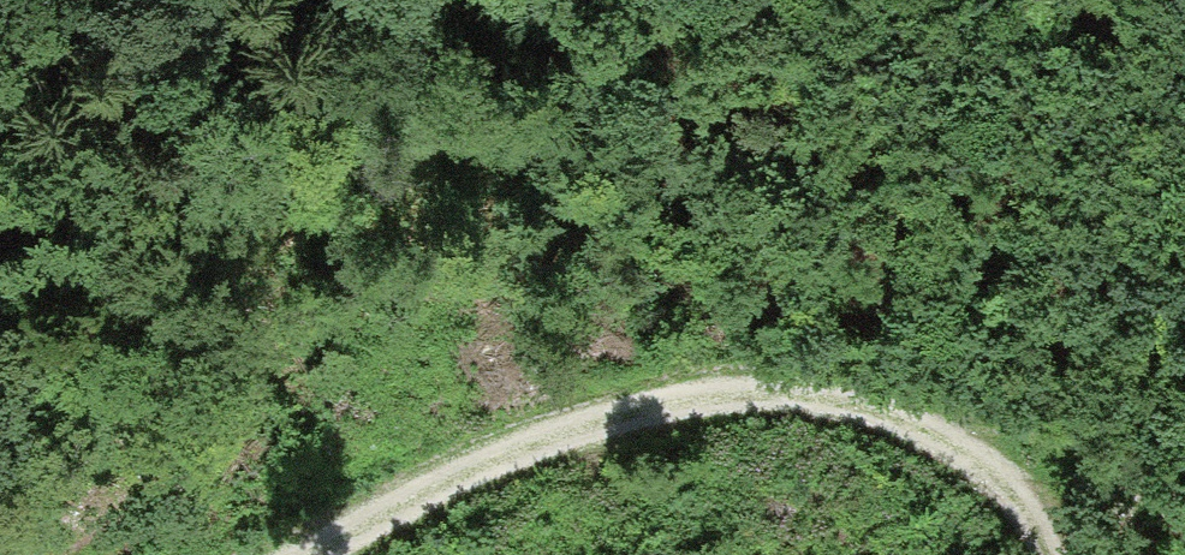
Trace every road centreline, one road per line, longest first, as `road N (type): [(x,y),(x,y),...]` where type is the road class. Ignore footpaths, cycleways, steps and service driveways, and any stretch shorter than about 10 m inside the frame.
road 1 (track): [(307,554),(507,444),(709,369),(839,380),(926,428),(980,462),(1039,554)]
road 2 (track): [(332,0),(51,182),(0,236)]
road 3 (track): [(947,442),(1009,437),(1083,474),(1155,528),(1184,532)]

